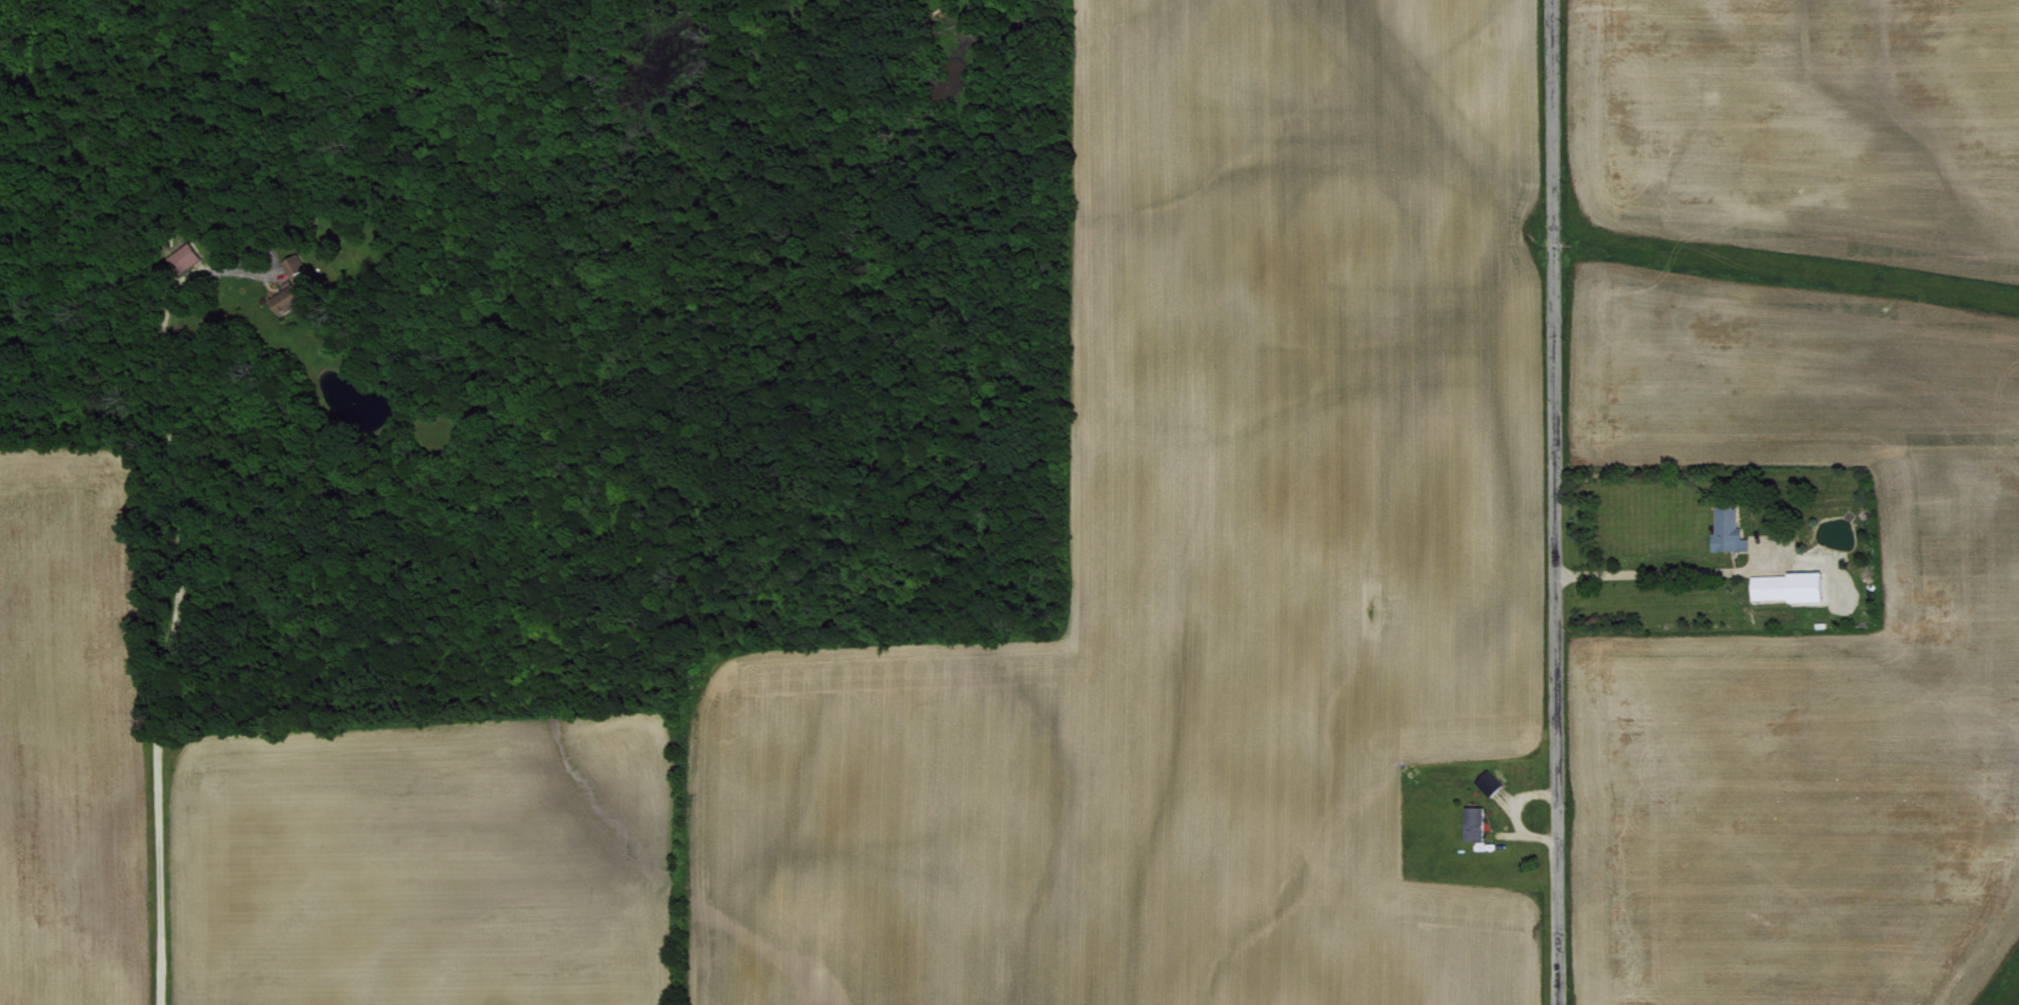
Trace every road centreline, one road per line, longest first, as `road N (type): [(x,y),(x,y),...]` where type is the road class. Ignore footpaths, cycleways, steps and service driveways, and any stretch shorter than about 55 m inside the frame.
road 1 (tertiary): [(1555,1004),(1548,0)]
road 2 (residential): [(1554,576),(1758,564),(1768,551),(1757,536)]

